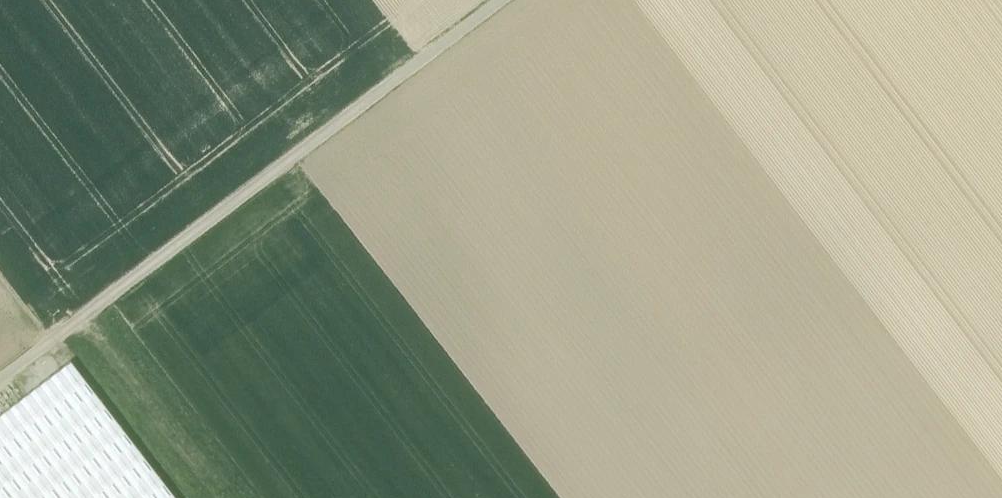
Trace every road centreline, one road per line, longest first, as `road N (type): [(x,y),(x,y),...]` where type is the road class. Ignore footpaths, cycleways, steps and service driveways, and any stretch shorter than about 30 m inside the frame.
road 1 (track): [(502,0),(0,380)]

